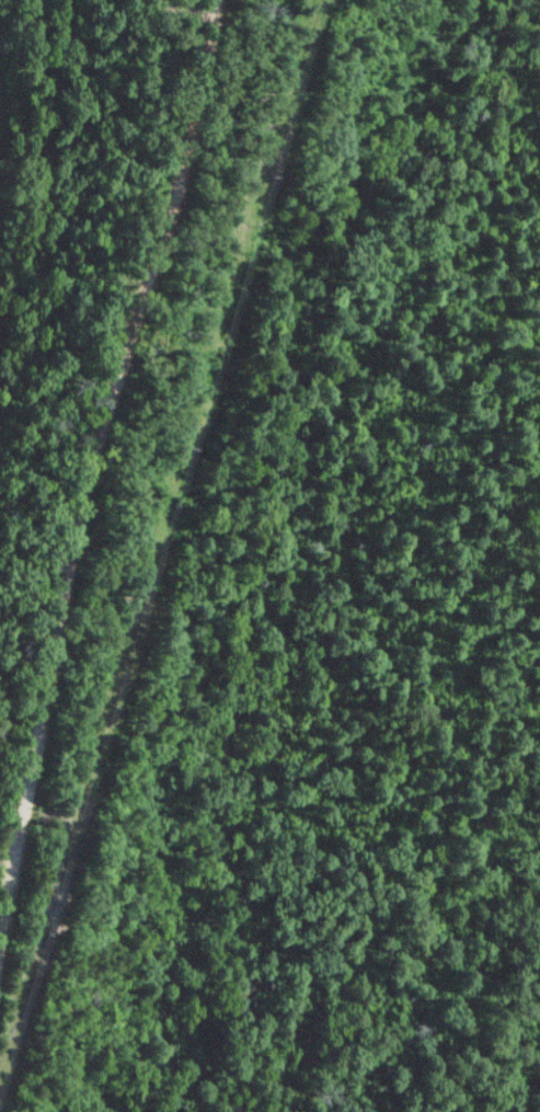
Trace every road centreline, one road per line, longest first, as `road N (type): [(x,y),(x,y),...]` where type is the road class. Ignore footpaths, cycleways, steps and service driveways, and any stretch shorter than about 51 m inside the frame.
road 1 (residential): [(0,888),(224,0)]
road 2 (residential): [(125,395),(105,404),(80,399),(56,325),(41,312),(0,307)]

